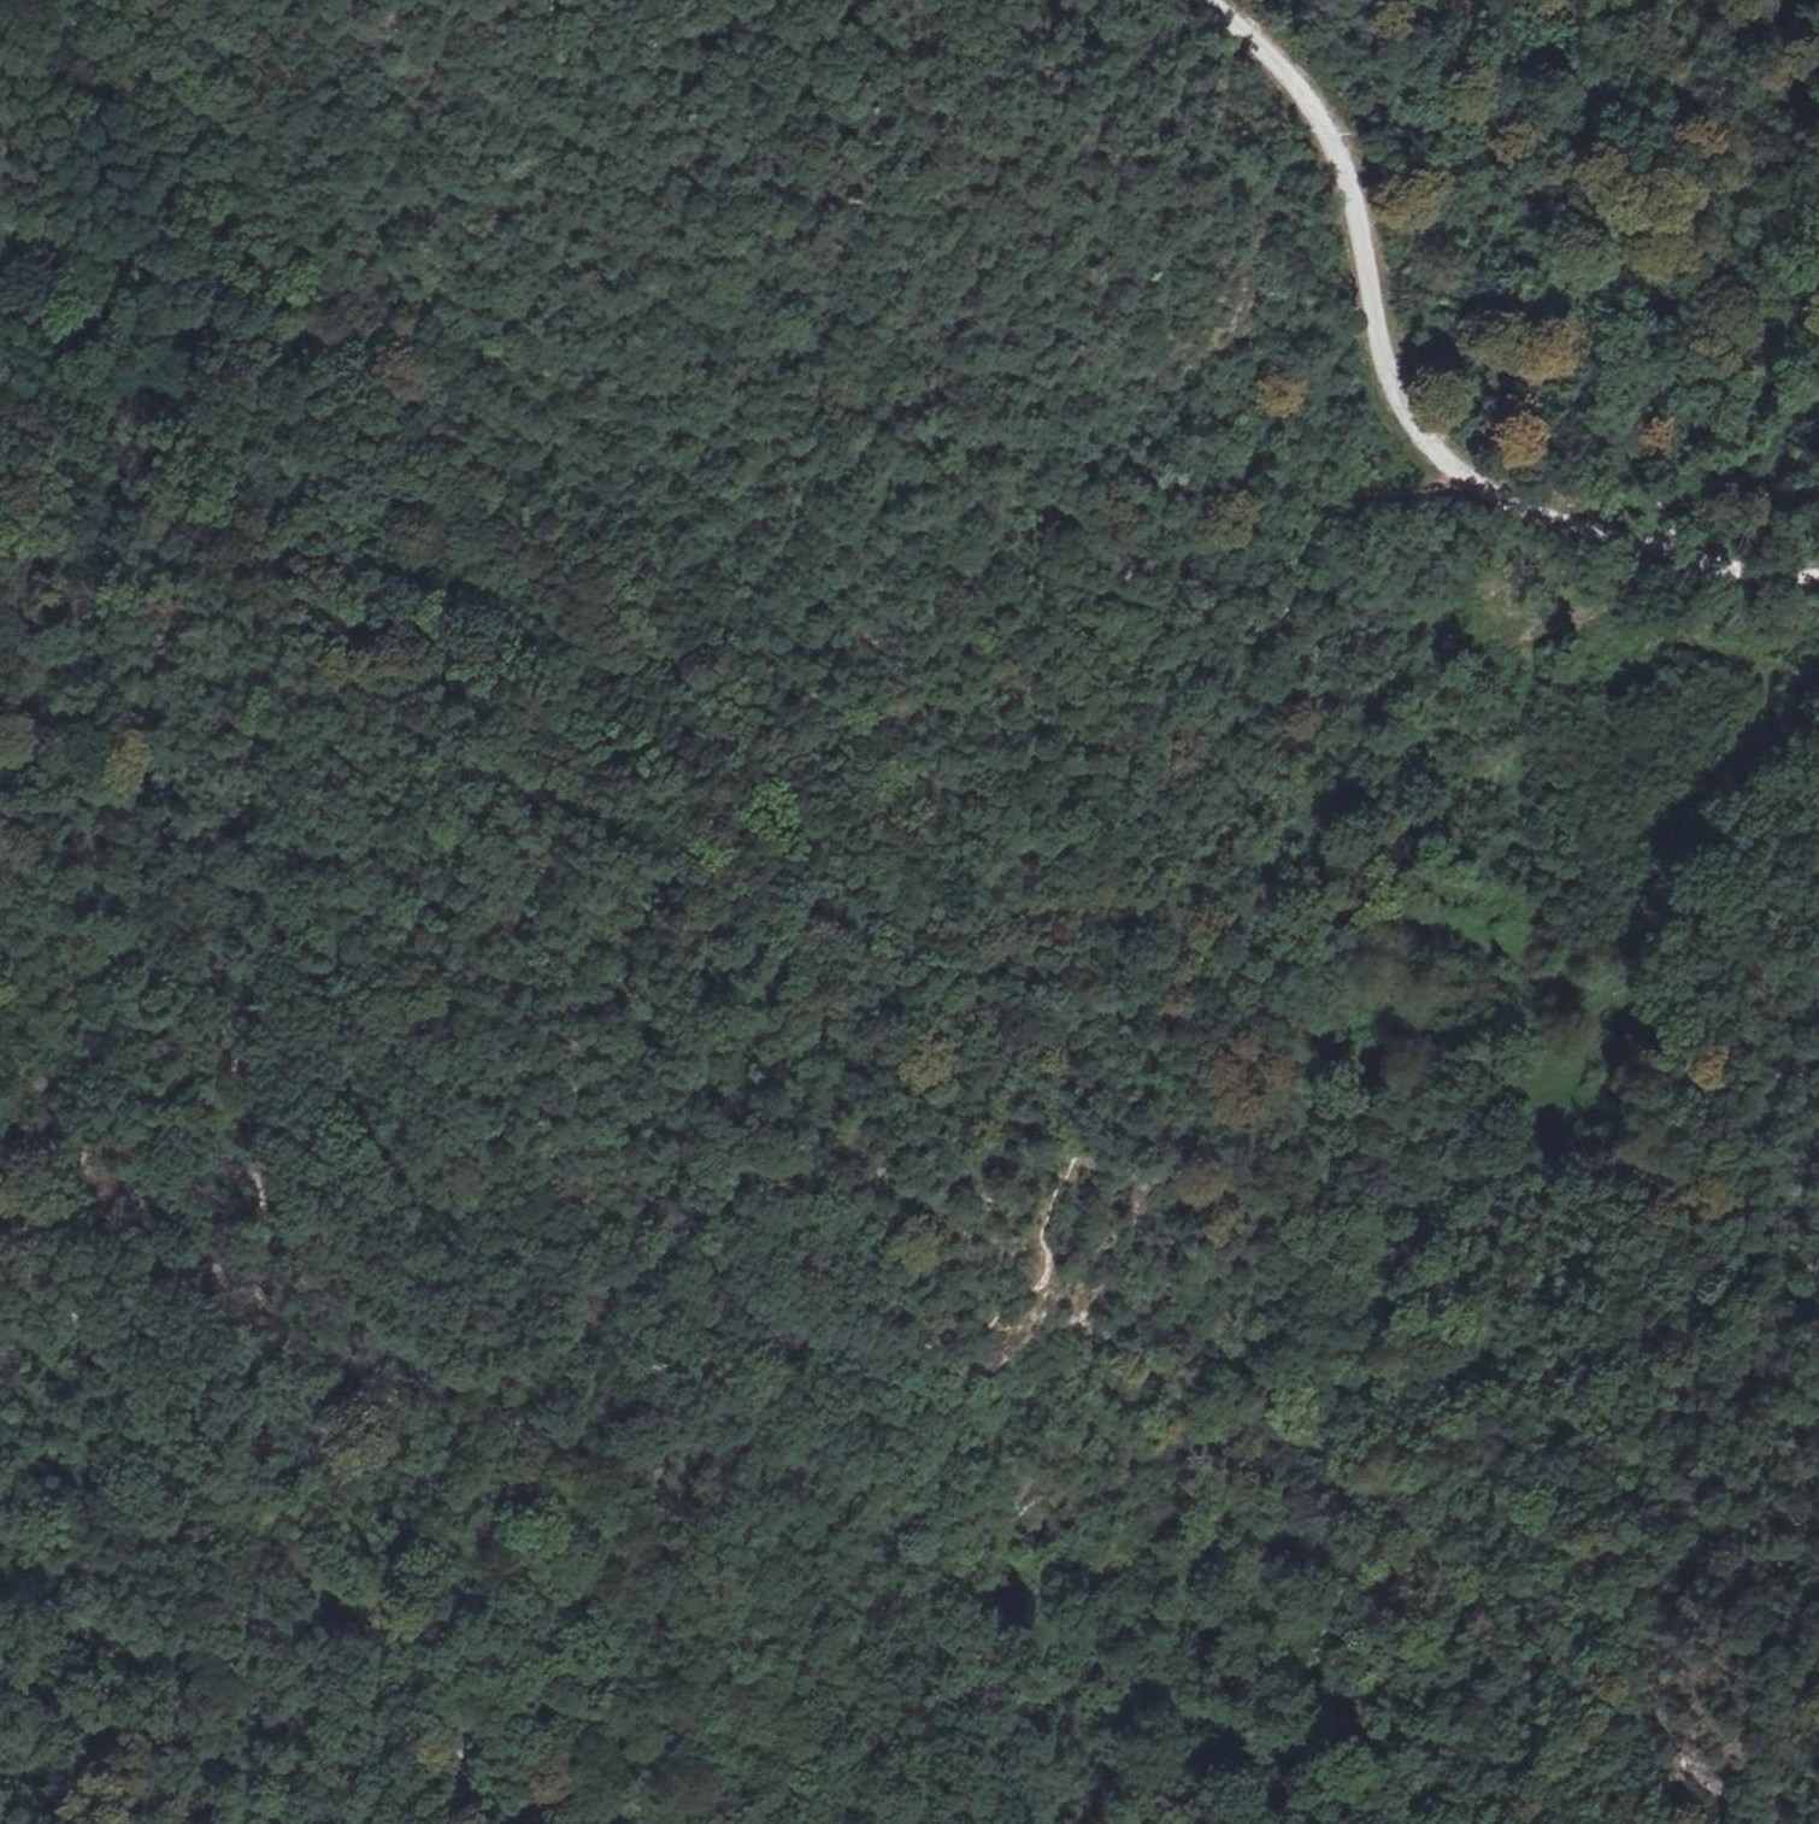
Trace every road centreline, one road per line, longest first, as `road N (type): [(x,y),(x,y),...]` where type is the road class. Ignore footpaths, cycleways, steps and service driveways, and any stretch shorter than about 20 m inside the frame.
road 1 (track): [(1211,0),(1296,82),(1323,121),(1346,172),(1379,349),(1400,408),(1428,452),(1475,492),(1535,516),(1688,561),(1818,576)]
road 2 (track): [(0,1253),(58,1323),(281,1538),(389,1622),(462,1726),(474,1823)]

